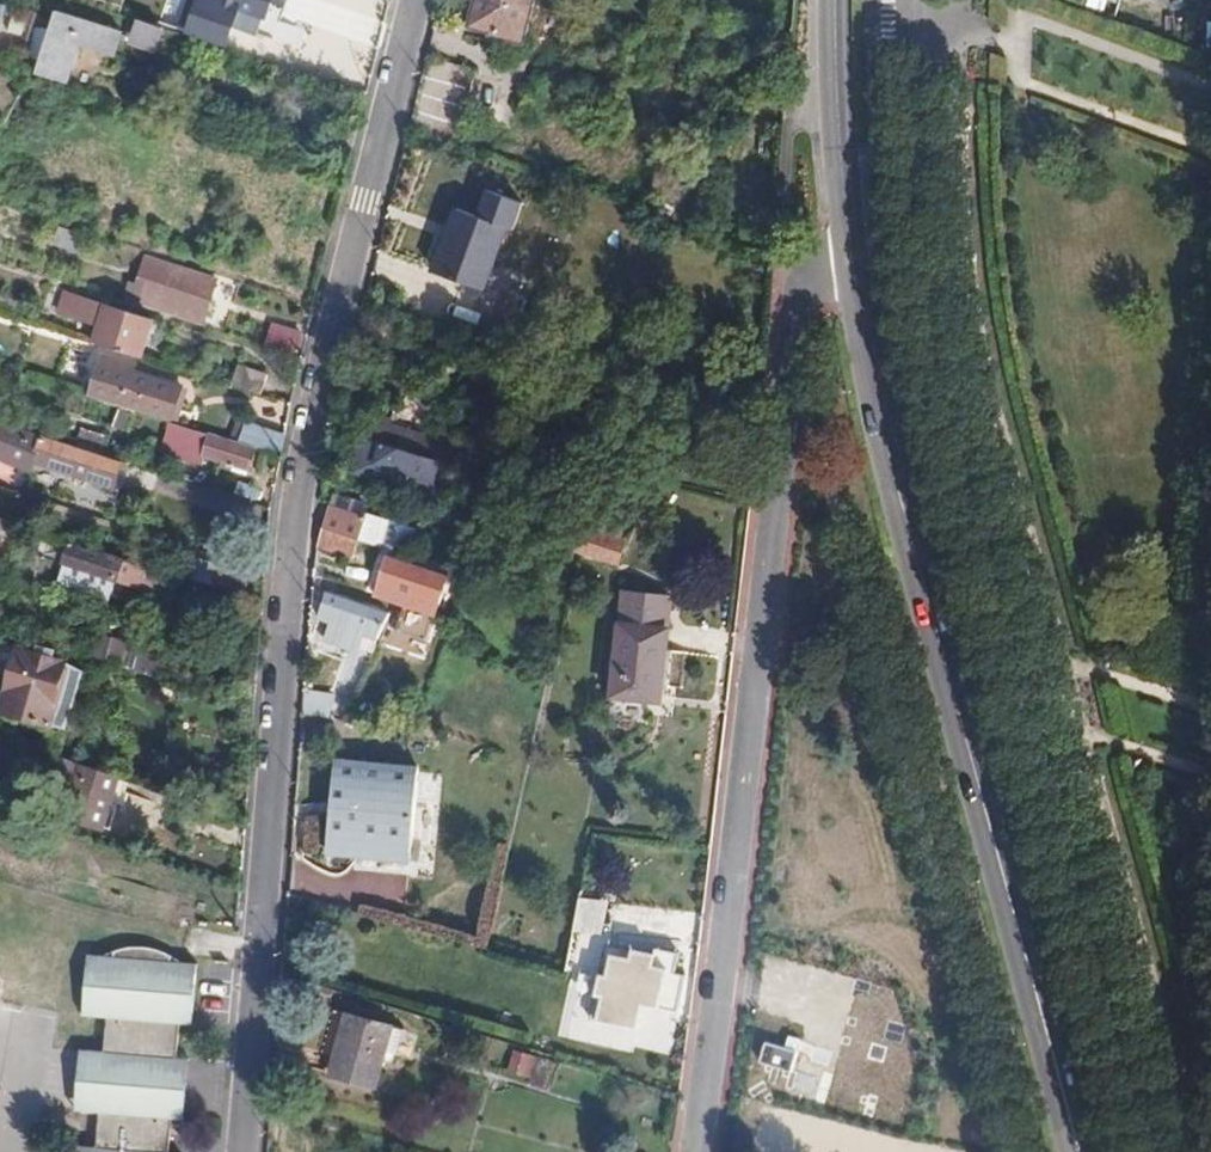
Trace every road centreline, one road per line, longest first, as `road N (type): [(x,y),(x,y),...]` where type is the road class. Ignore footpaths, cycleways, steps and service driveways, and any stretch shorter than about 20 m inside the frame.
road 1 (residential): [(413,0),(298,476),(242,1151)]
road 2 (residential): [(688,1151),(798,295),(846,264)]
road 3 (secondary): [(1085,1151),(864,345)]
road 4 (secondary): [(864,345),(1055,1151)]
road 5 (secondary): [(826,0),(824,174),(846,264)]

